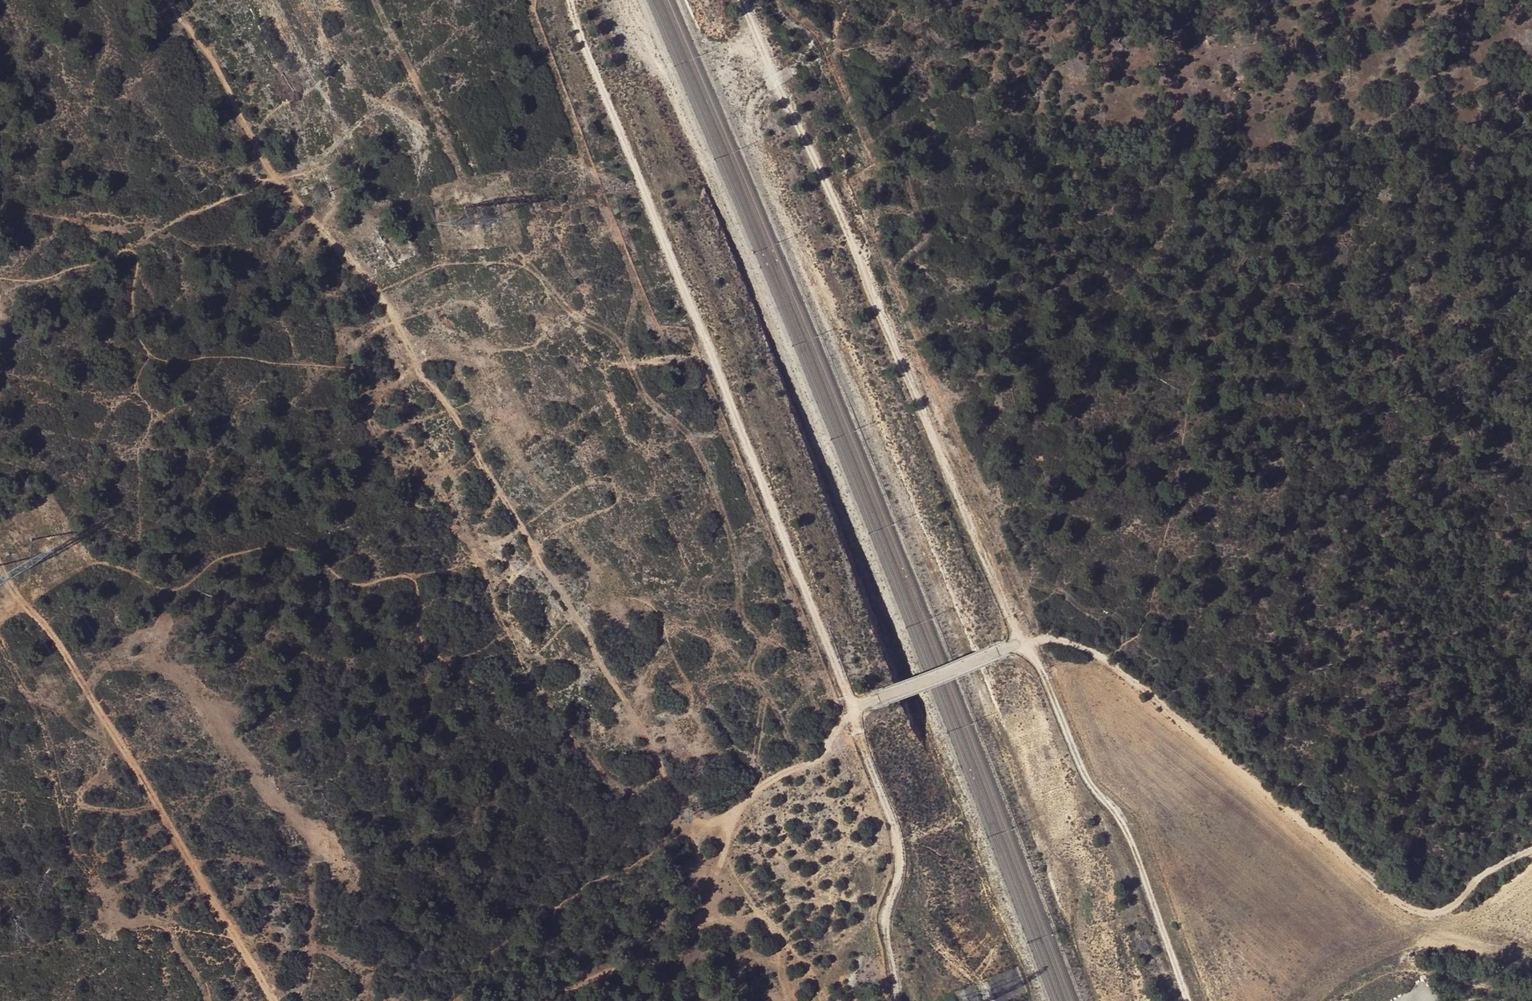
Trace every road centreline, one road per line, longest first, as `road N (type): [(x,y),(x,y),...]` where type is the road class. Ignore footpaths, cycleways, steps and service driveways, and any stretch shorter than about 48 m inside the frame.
road 1 (track): [(1418,912),(1086,646),(1050,638),(1023,643)]
road 2 (track): [(520,1000),(681,947),(730,808),(816,758),(855,708)]

